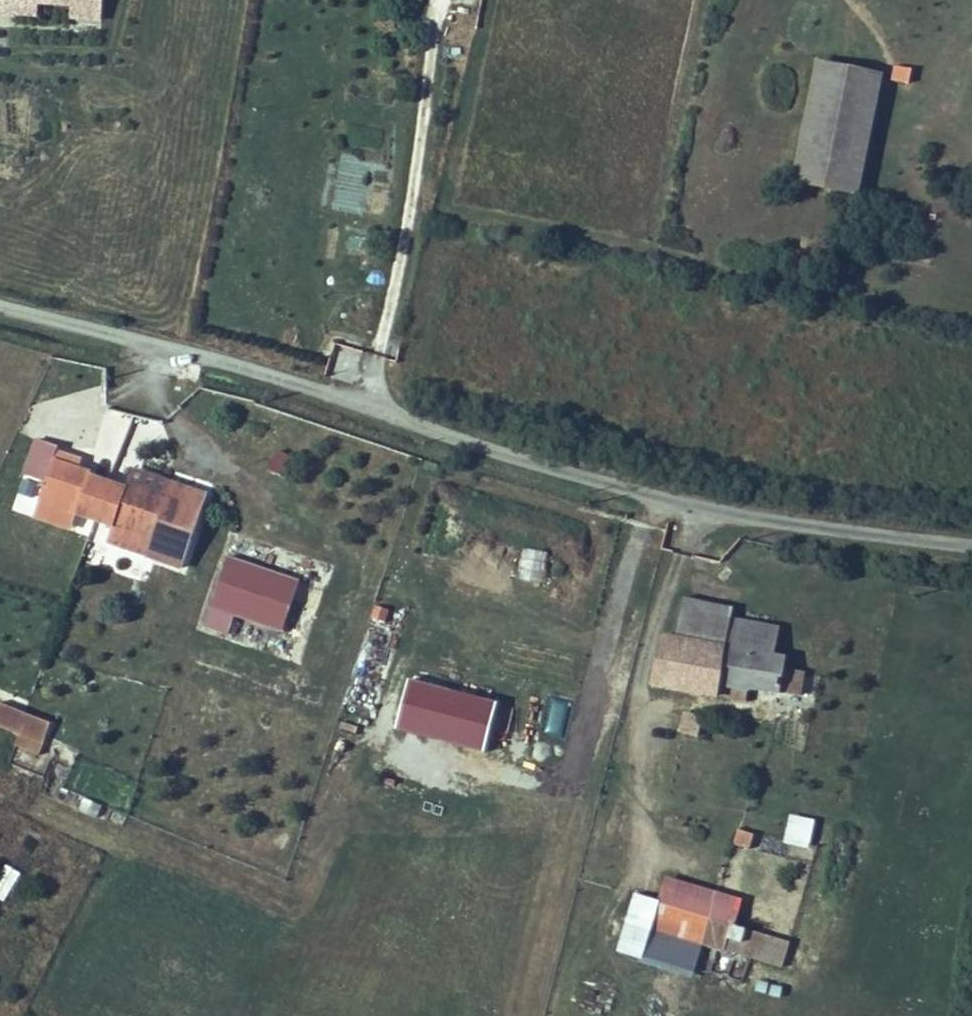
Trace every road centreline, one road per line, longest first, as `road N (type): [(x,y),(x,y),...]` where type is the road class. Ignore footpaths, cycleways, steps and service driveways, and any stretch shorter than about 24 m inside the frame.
road 1 (unclassified): [(0,310),(363,402),(676,508),(971,546)]

